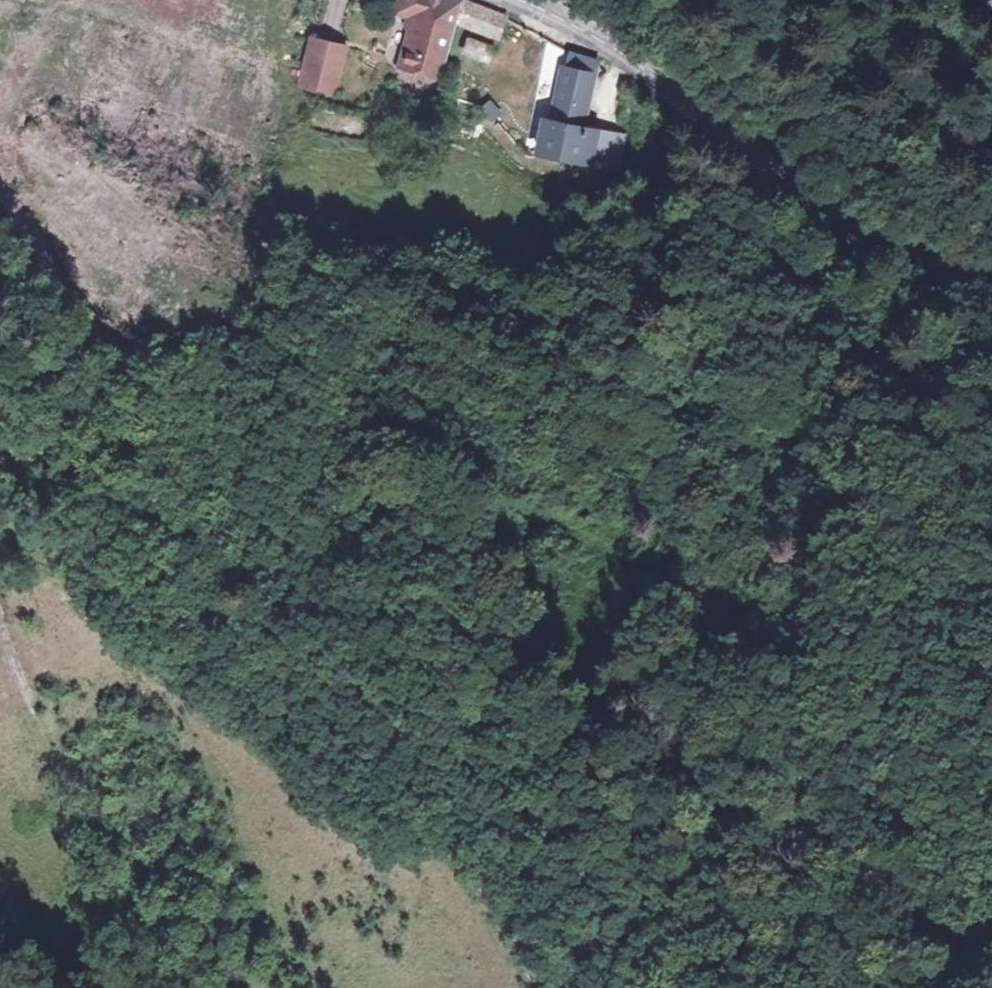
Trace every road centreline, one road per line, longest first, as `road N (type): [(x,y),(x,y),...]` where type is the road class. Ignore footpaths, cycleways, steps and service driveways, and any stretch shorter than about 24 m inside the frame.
road 1 (tertiary): [(991,283),(814,198),(606,44),(512,0)]
road 2 (track): [(0,640),(48,769),(108,987)]

